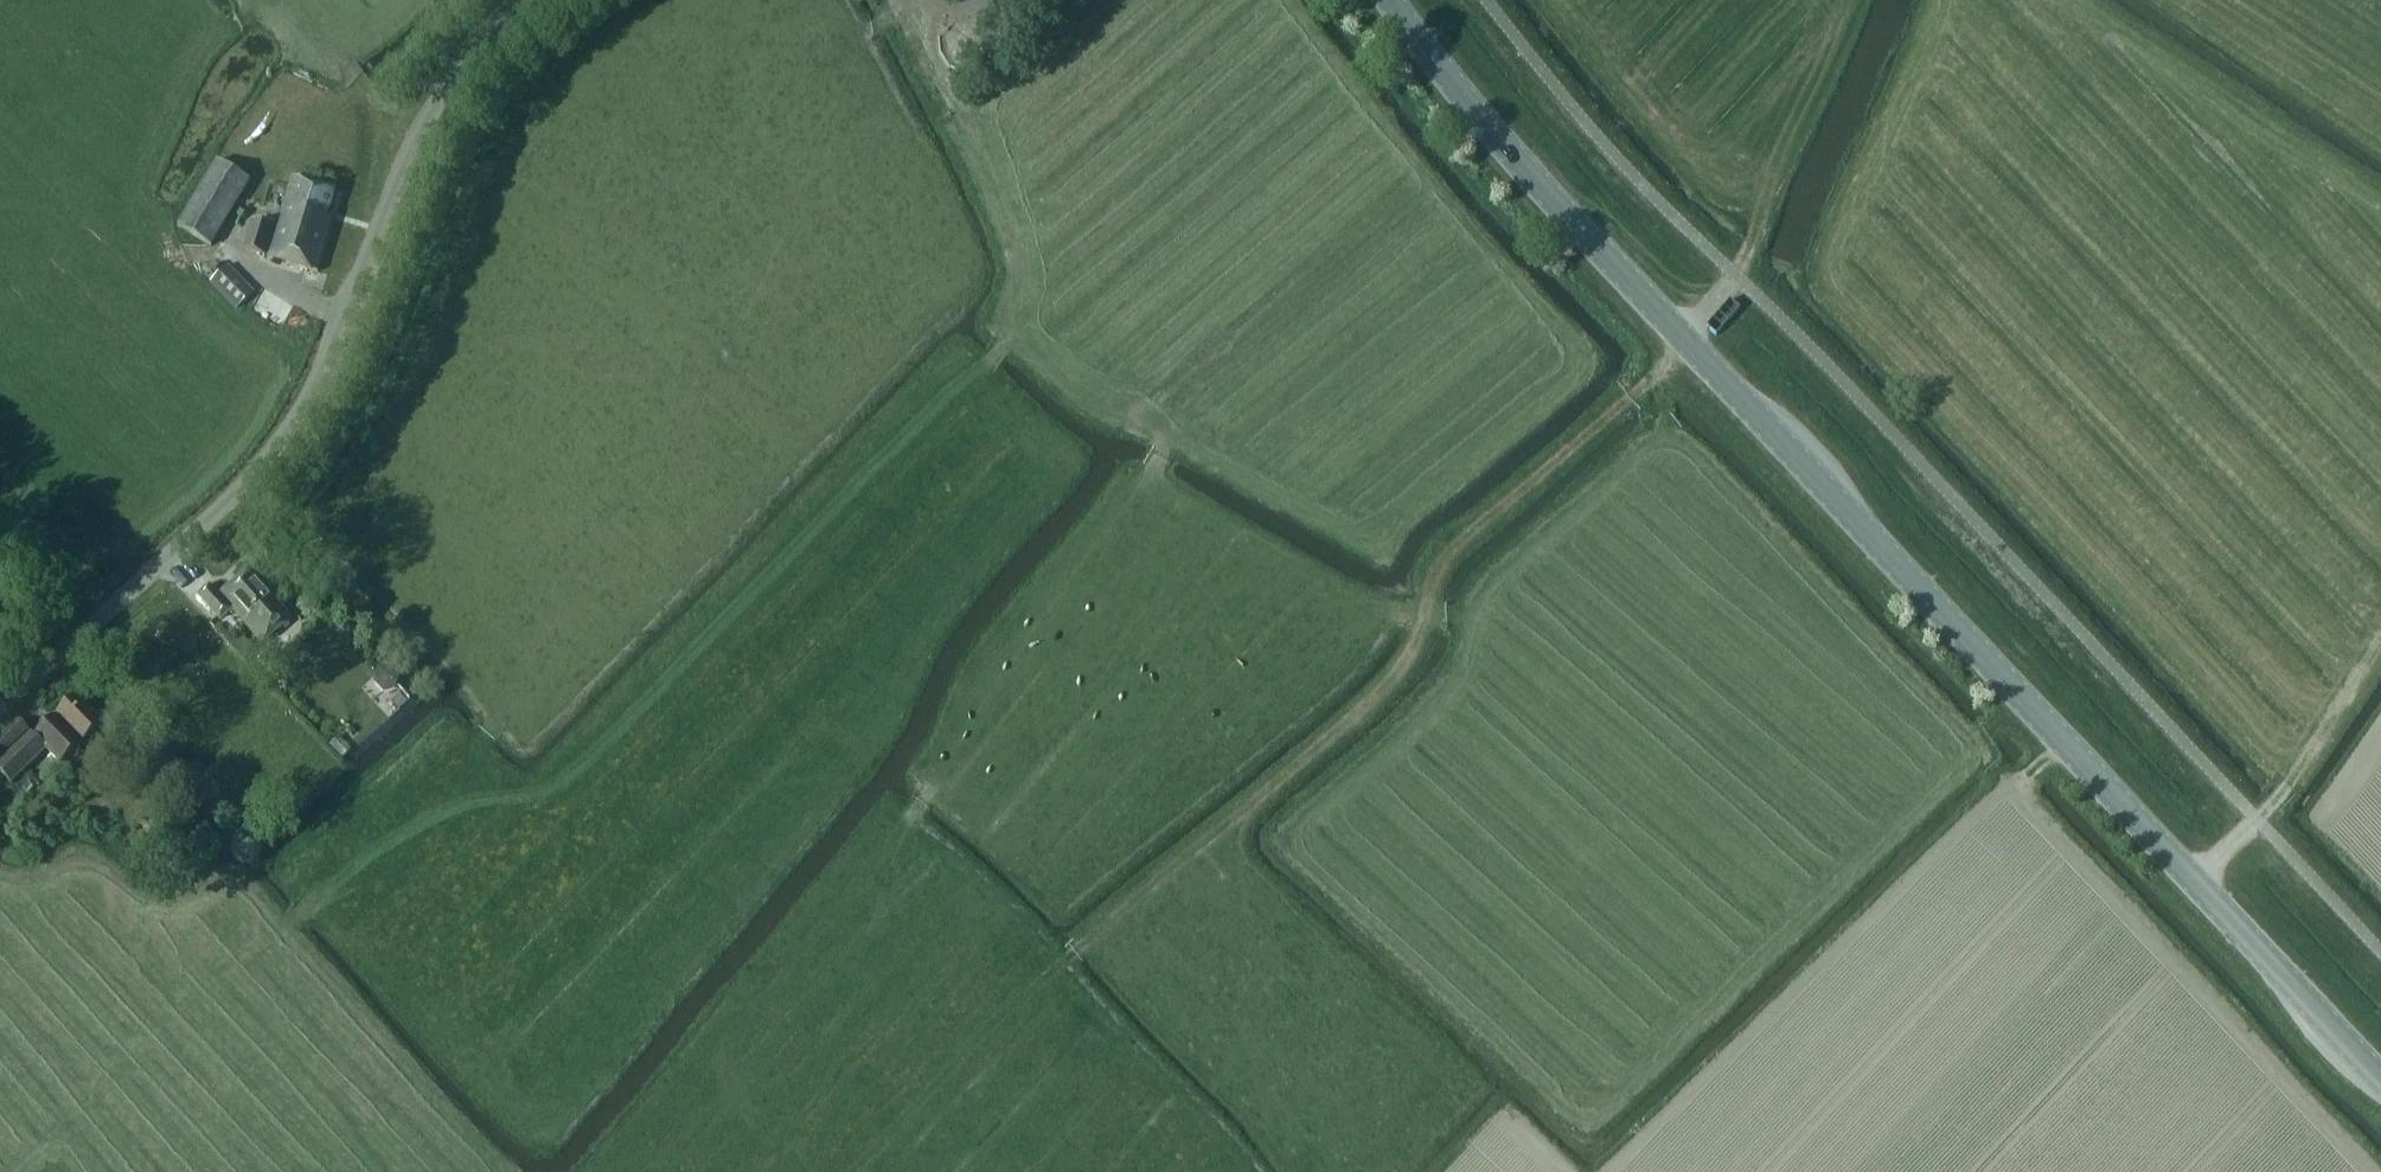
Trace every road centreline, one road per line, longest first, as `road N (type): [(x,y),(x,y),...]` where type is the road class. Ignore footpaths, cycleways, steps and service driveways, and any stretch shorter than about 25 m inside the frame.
road 1 (primary): [(2380,1081),(1607,259),(1390,0)]
road 2 (unclassified): [(530,0),(477,48),(418,134),(324,369),(290,428),(206,521),(0,710)]
road 3 (track): [(1752,235),(1737,277),(1684,340),(1439,563),(1401,671),(1240,814)]

